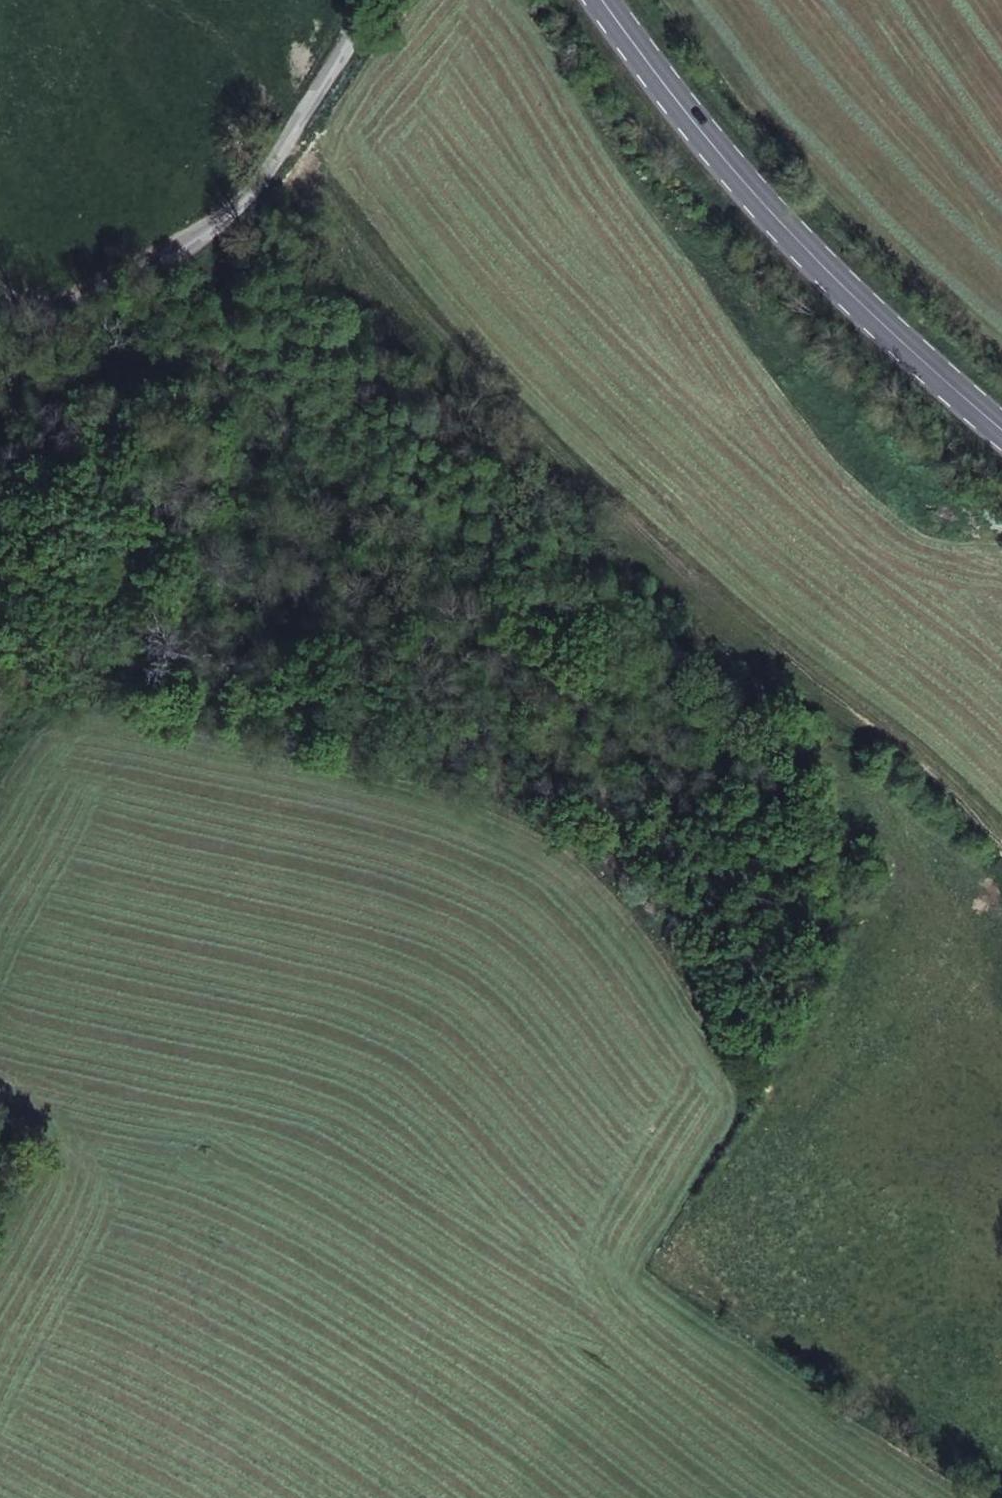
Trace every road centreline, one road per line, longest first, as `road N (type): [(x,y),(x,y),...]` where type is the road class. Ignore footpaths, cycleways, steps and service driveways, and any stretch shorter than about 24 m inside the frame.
road 1 (secondary): [(1001,428),(734,173),(608,0)]
road 2 (unclassified): [(378,0),(282,159),(229,224),(59,317),(25,321),(0,308)]

